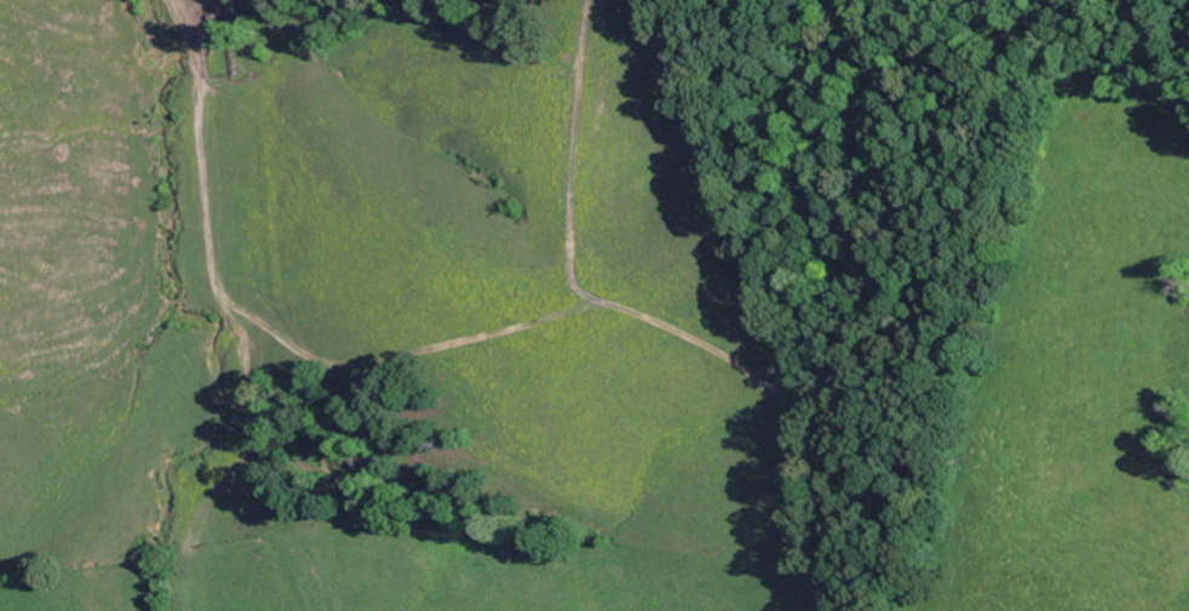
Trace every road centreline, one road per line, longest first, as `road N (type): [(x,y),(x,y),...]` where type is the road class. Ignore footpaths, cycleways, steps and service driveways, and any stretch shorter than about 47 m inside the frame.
road 1 (residential): [(836,610),(835,439),(879,0)]

